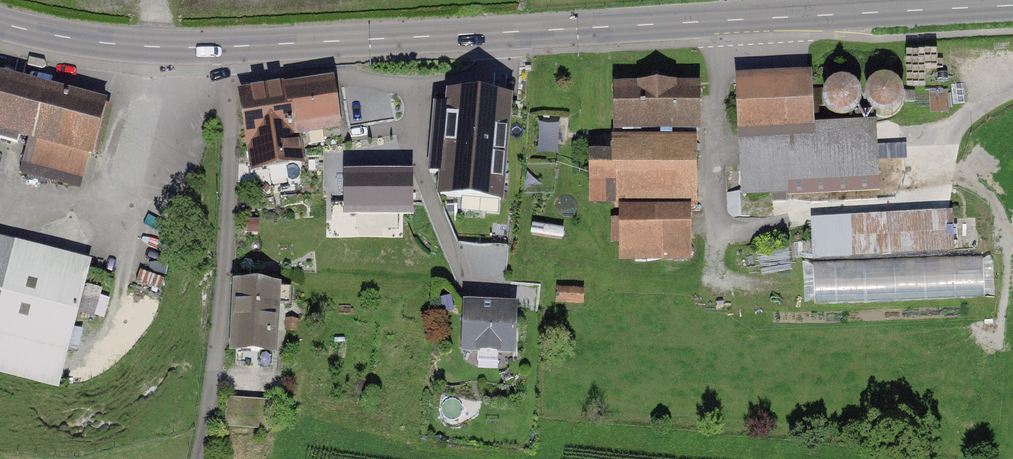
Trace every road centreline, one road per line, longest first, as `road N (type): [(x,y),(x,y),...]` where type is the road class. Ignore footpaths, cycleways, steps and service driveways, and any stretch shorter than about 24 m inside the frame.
road 1 (primary): [(0,23),(150,47),(230,47),(1012,5)]

